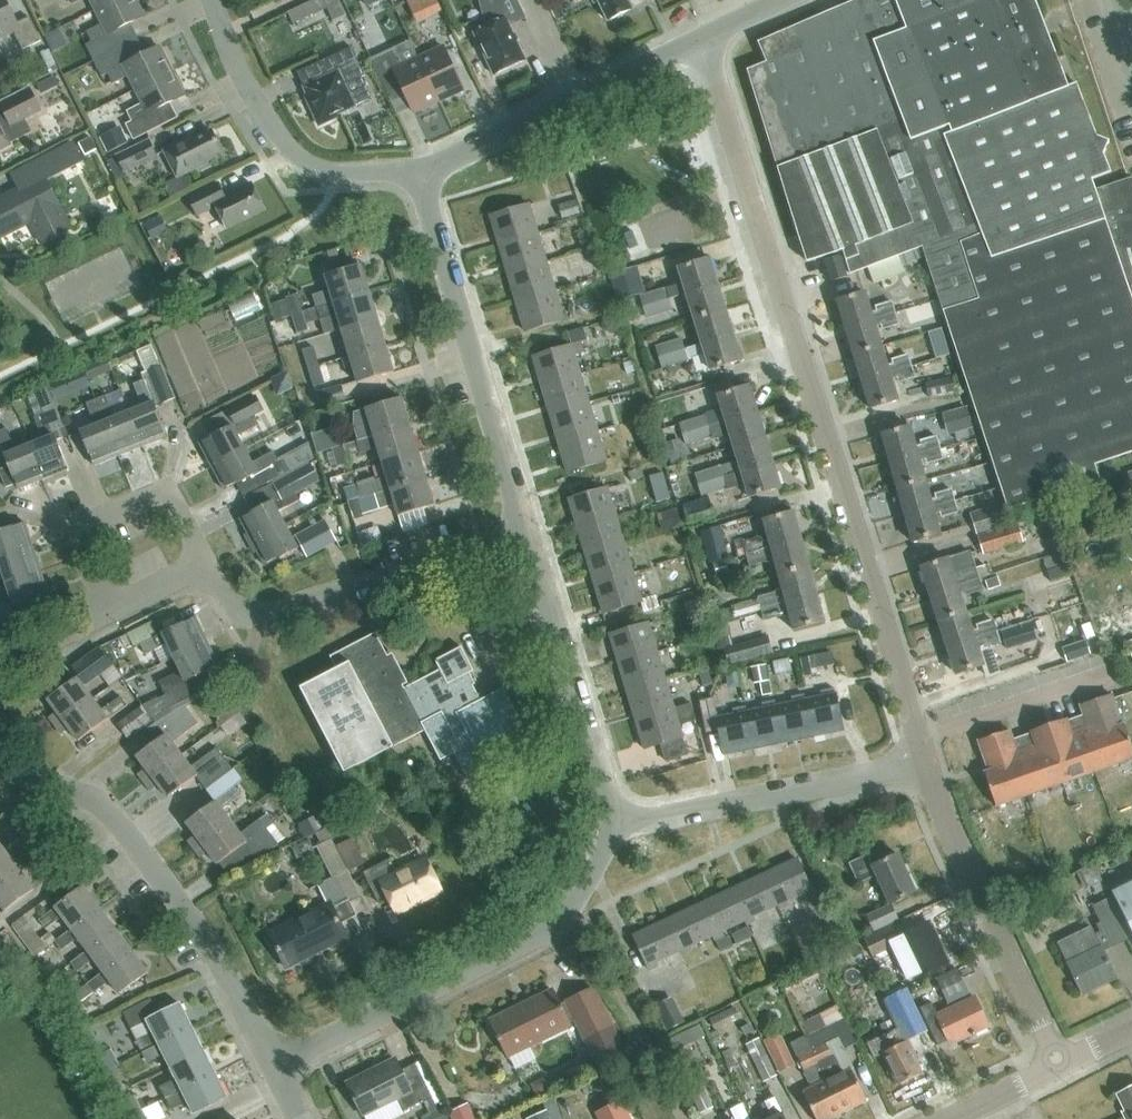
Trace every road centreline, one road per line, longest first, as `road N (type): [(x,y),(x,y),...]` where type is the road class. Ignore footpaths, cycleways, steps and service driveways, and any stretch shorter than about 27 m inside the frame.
road 1 (residential): [(927,765),(699,42)]
road 2 (residential): [(273,1068),(554,929),(617,825)]
road 3 (residential): [(273,1068),(218,955),(120,826),(91,799),(0,769)]
road 4 (unclassified): [(528,535),(420,171)]
road 5 (residential): [(207,564),(232,603),(255,614),(528,535)]
road 6 (residential): [(1060,1066),(962,865),(927,765)]
road 7 (residential): [(617,825),(927,765)]
road 8 (unclassified): [(420,171),(699,42)]
road 9 (unclassified): [(420,171),(332,174),(305,163),(242,75),(213,0)]
road 10 (unclassified): [(617,825),(528,535)]
road 11 (residential): [(109,615),(87,537),(108,513),(166,496),(207,564)]
road 12 (residential): [(0,669),(109,615)]

